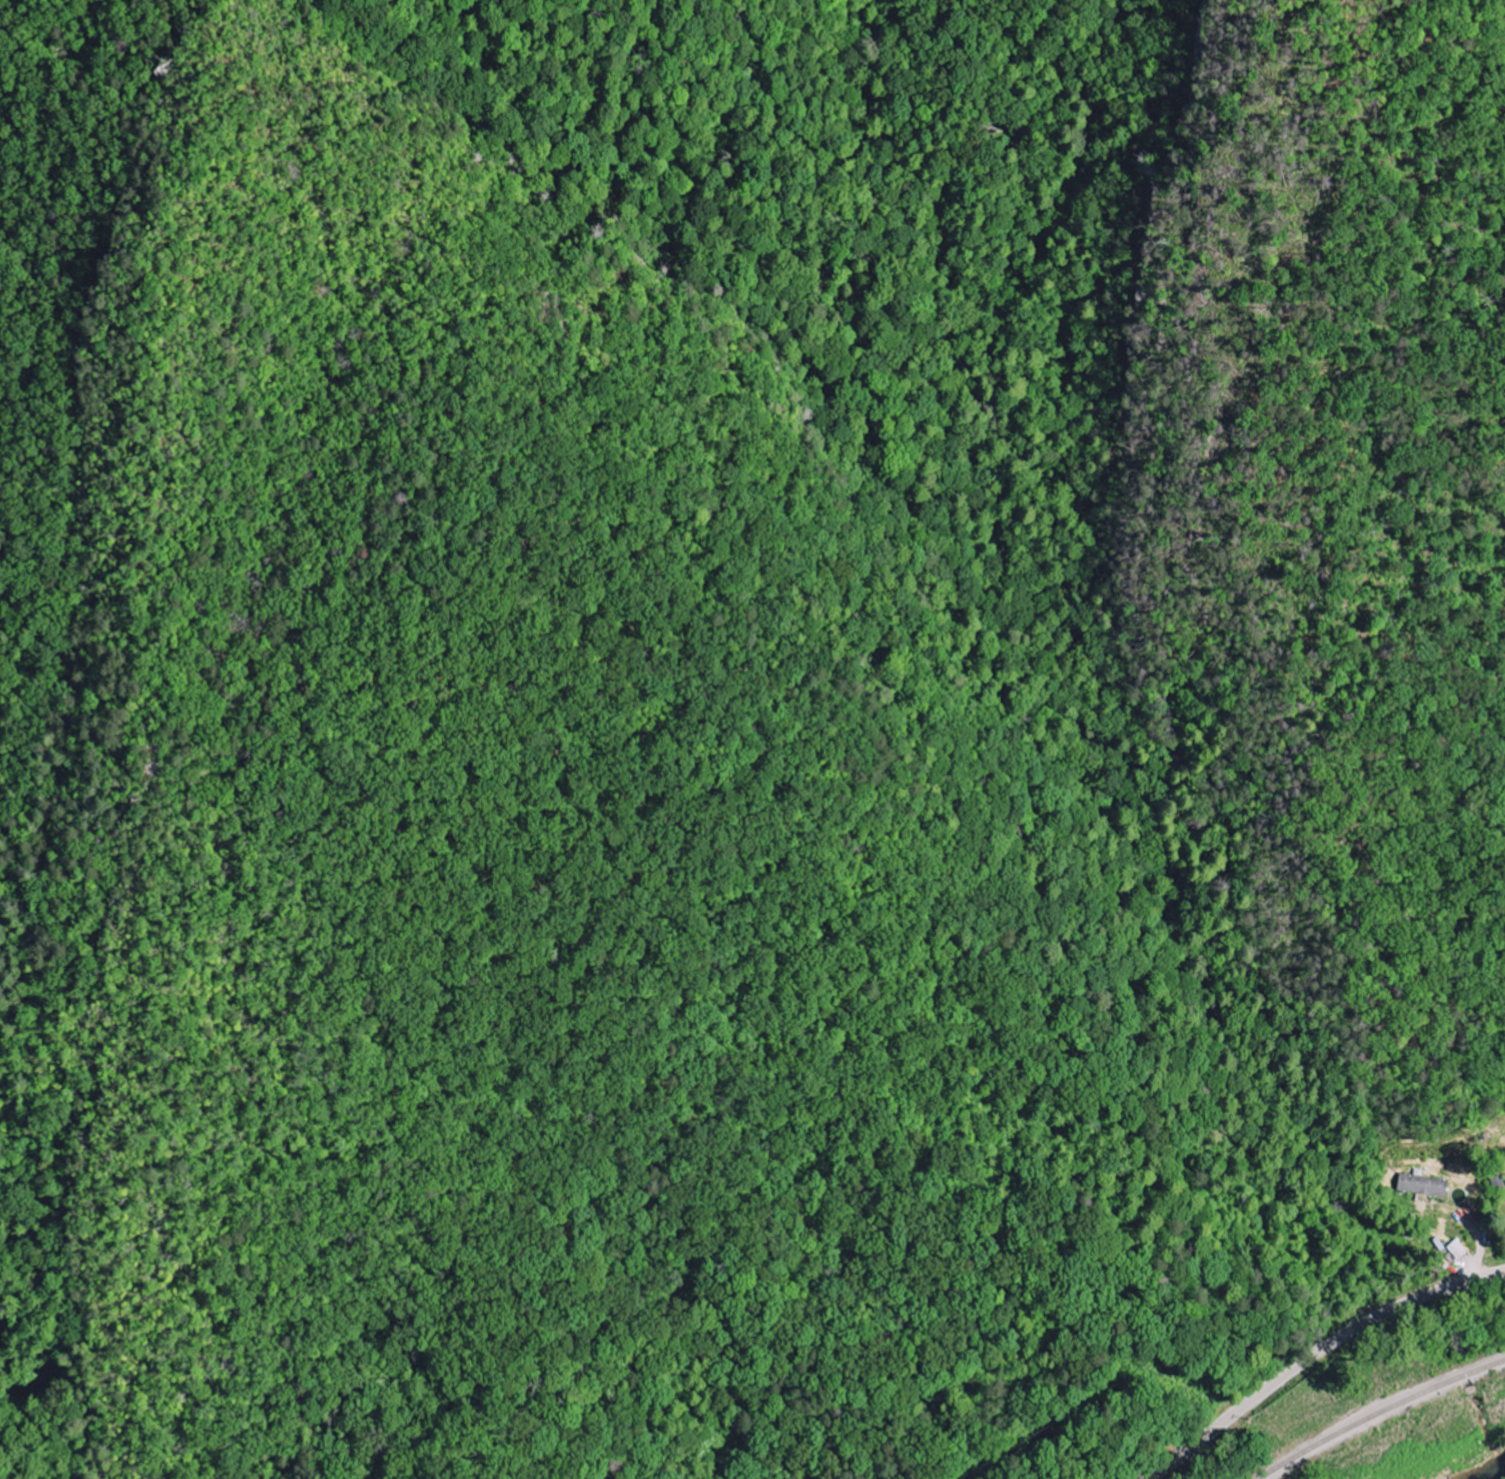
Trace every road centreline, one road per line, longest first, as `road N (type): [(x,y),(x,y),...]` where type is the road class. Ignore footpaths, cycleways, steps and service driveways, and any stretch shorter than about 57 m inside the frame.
road 1 (secondary): [(1154,1478),(1324,1347),(1400,1308),(1504,1271)]

